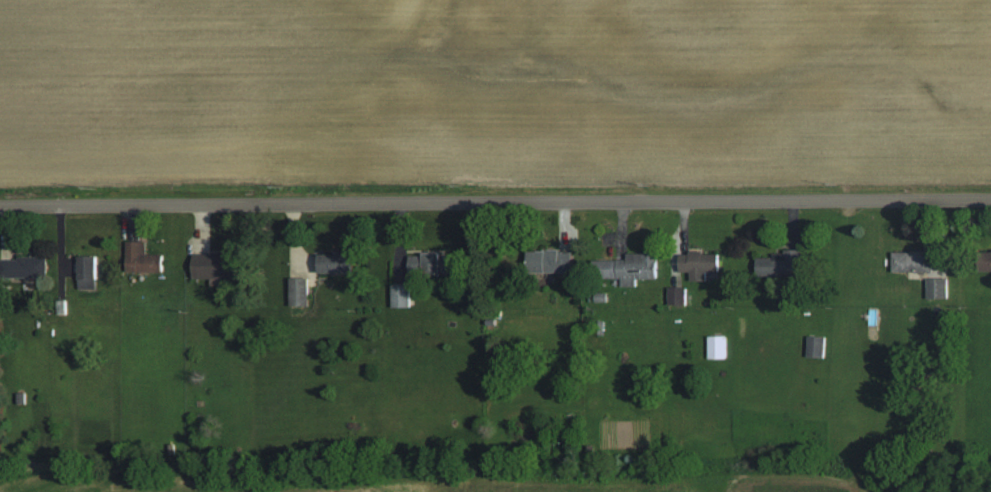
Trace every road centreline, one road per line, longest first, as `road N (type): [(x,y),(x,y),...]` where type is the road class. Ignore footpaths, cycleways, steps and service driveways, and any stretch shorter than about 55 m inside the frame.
road 1 (residential): [(0,208),(990,201)]

